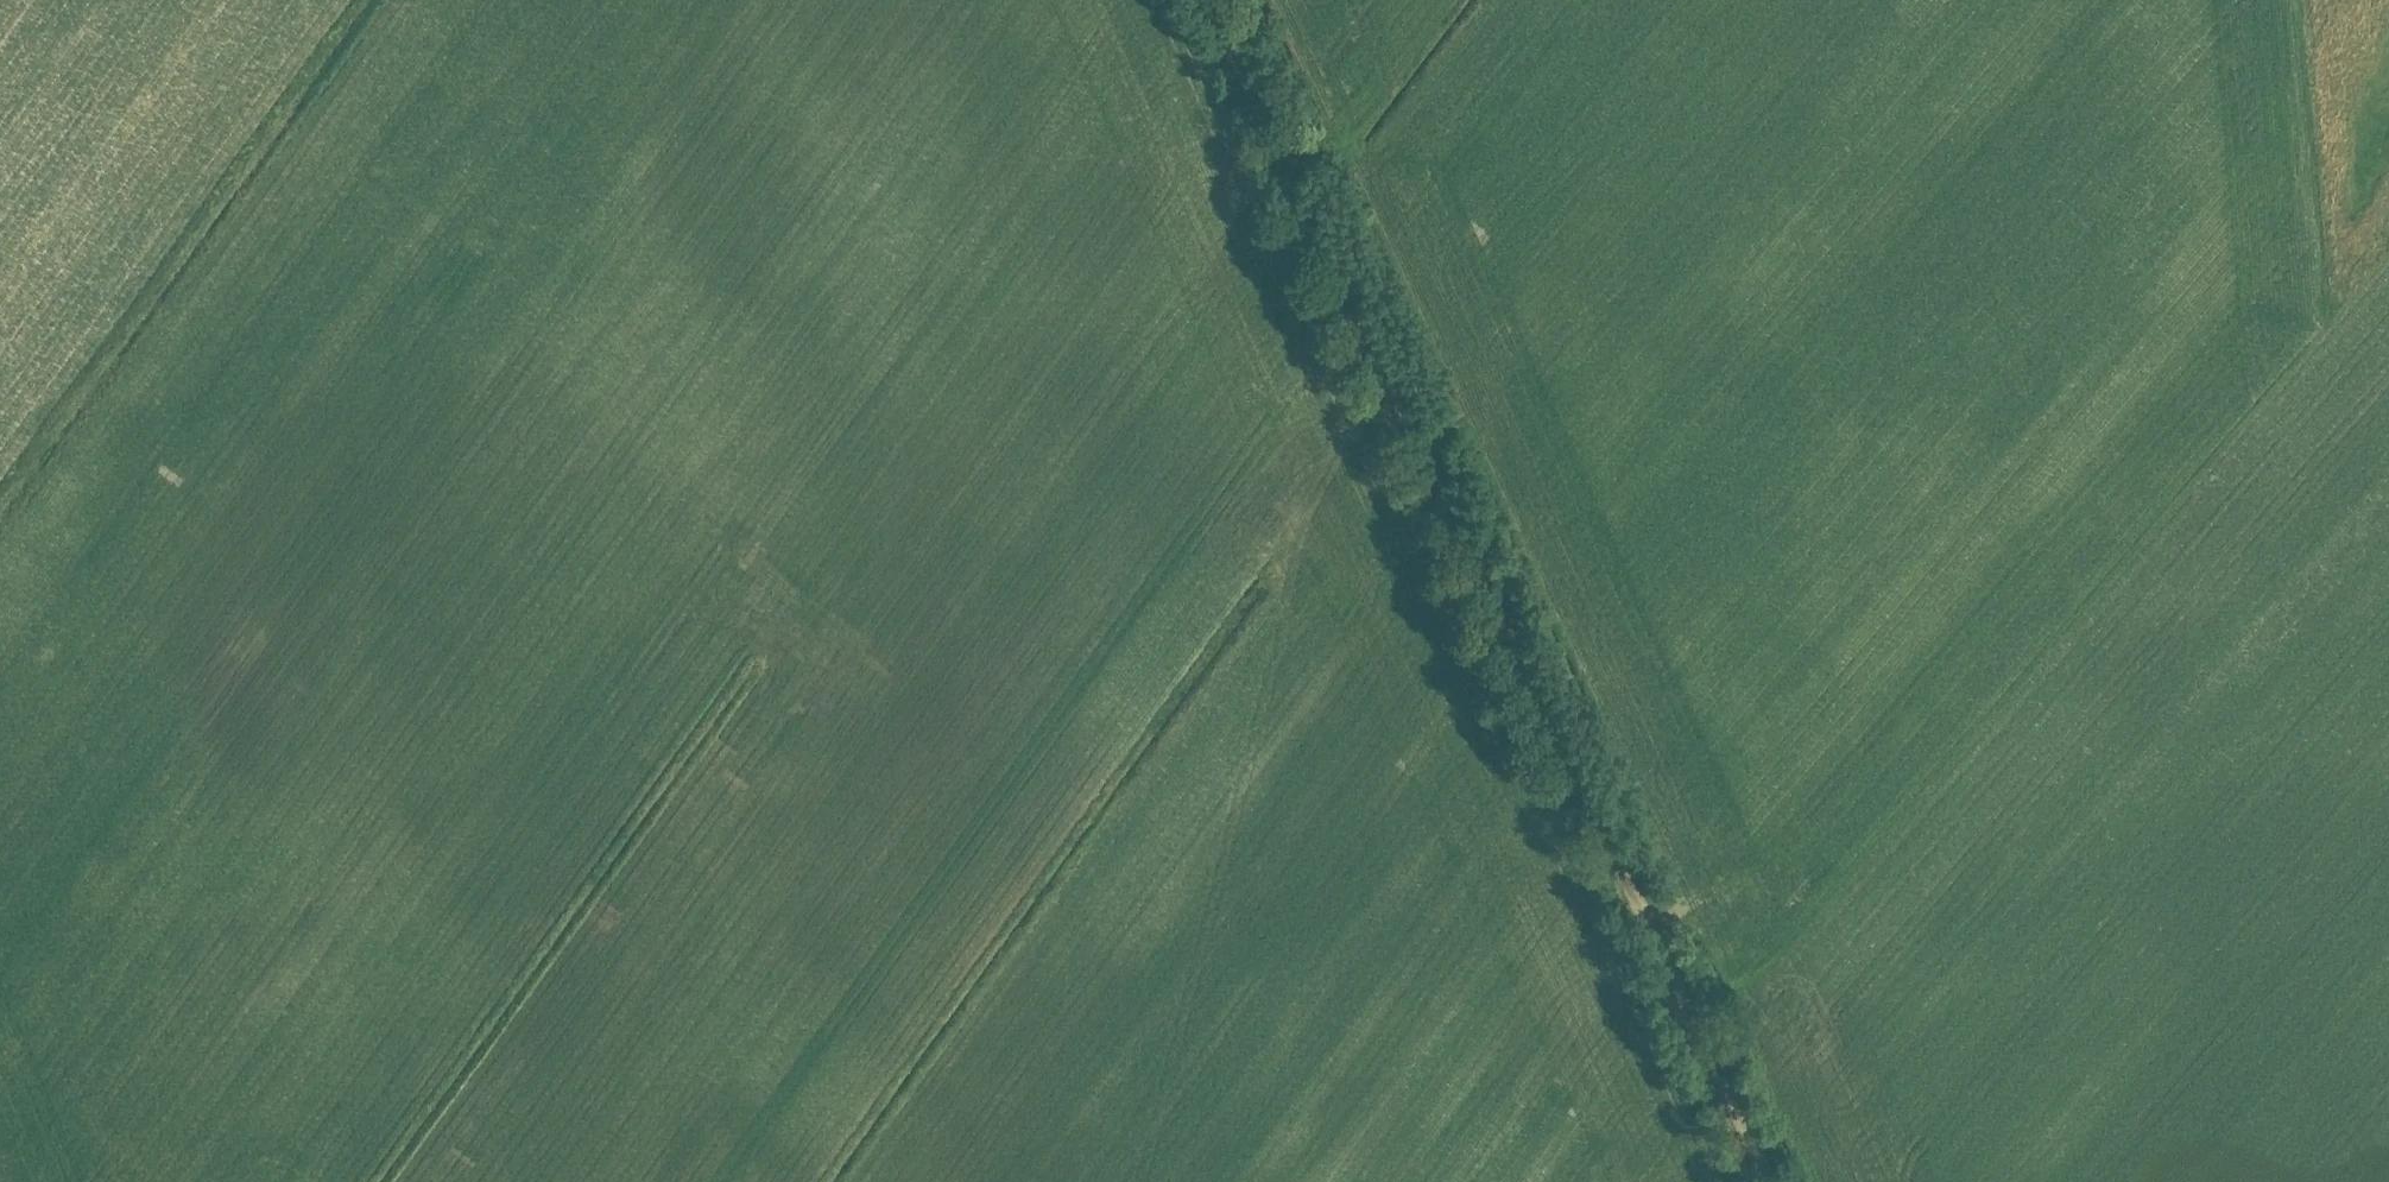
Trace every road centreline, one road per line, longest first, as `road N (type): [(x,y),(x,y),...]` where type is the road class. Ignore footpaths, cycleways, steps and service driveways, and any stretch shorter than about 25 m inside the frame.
road 1 (track): [(1769,1181),(1209,0)]

